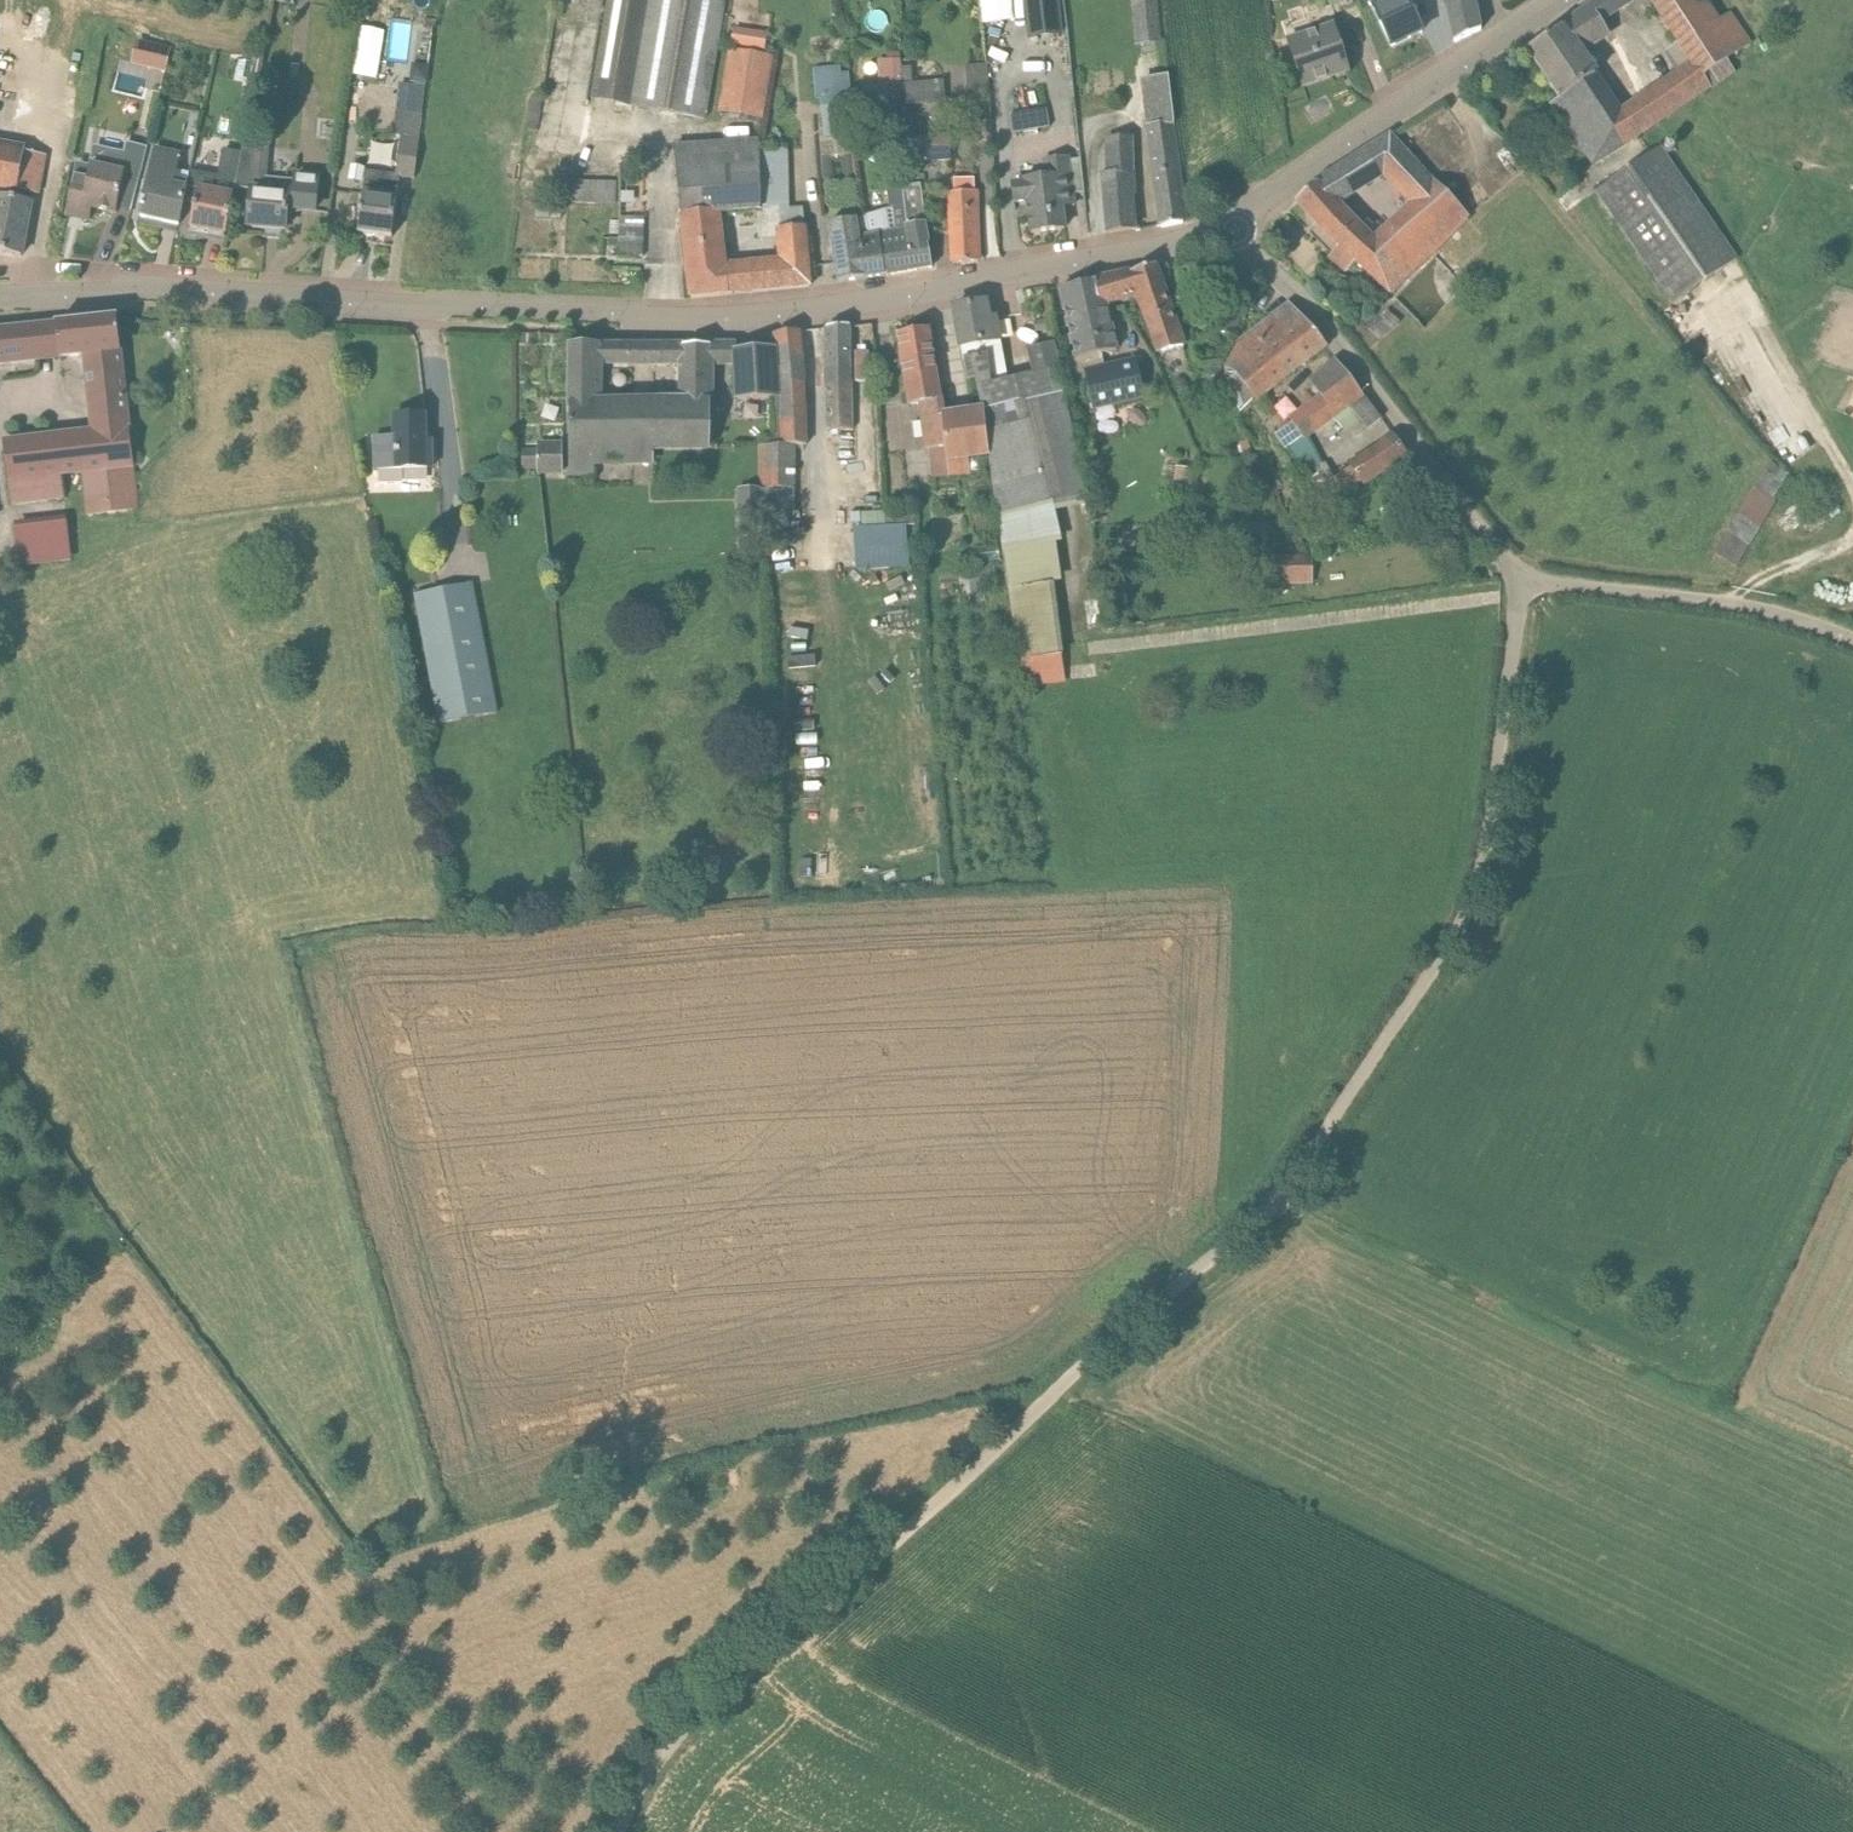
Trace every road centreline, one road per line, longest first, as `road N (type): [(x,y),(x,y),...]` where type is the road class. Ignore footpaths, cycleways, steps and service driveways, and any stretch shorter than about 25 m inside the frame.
road 1 (unclassified): [(618,1831),(654,1762),(690,1721),(1104,1346),(1254,1221),(1296,1175),(1436,964),(1473,892),(1516,582)]
road 2 (residential): [(0,295),(140,285),(423,307),(452,302),(718,317),(847,303),(1140,250),(1229,221)]
road 3 (unclassified): [(1516,582),(1322,324),(1229,221)]
road 4 (unclassified): [(1229,221),(1560,0)]
road 5 (unclassified): [(1852,638),(1724,602),(1516,582)]

